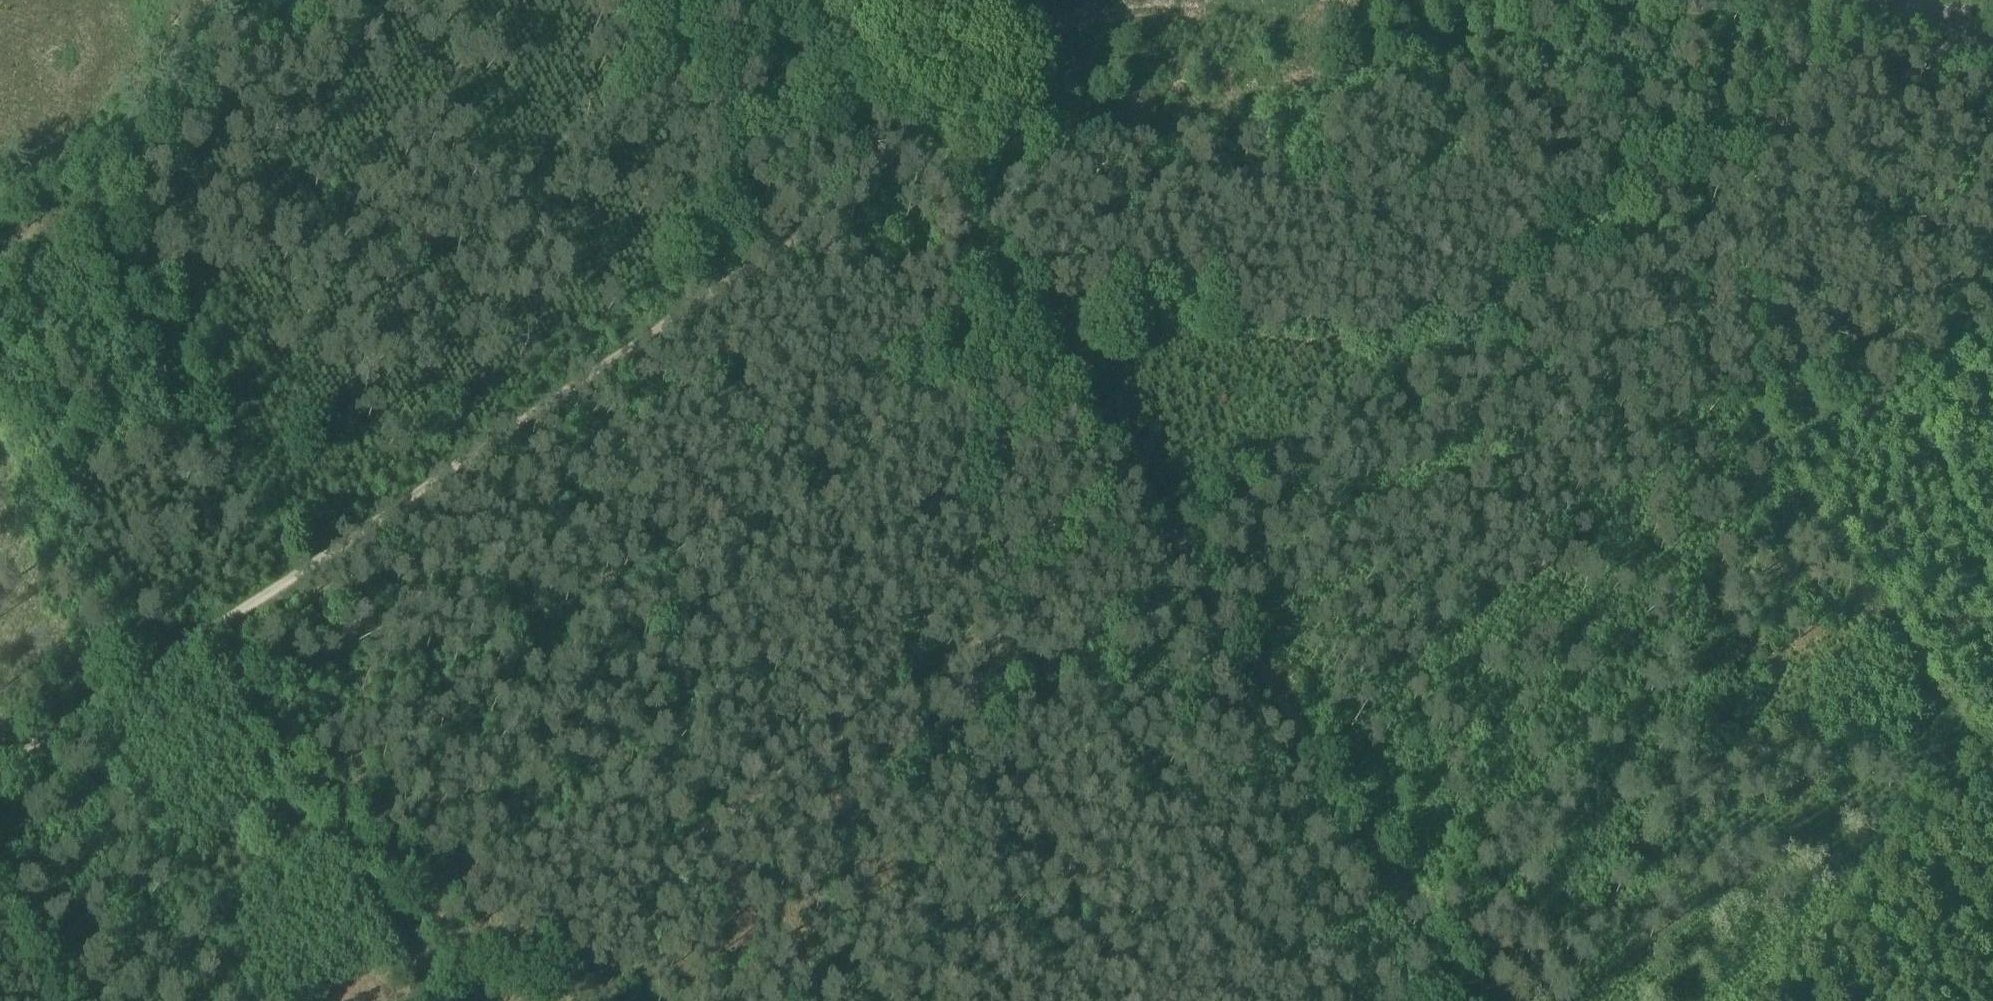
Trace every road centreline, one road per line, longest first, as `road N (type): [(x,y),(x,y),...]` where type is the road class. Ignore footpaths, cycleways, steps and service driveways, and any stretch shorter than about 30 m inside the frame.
road 1 (track): [(928,152),(0,769)]
road 2 (track): [(1475,1000),(928,152)]
road 3 (track): [(928,152),(833,0)]

